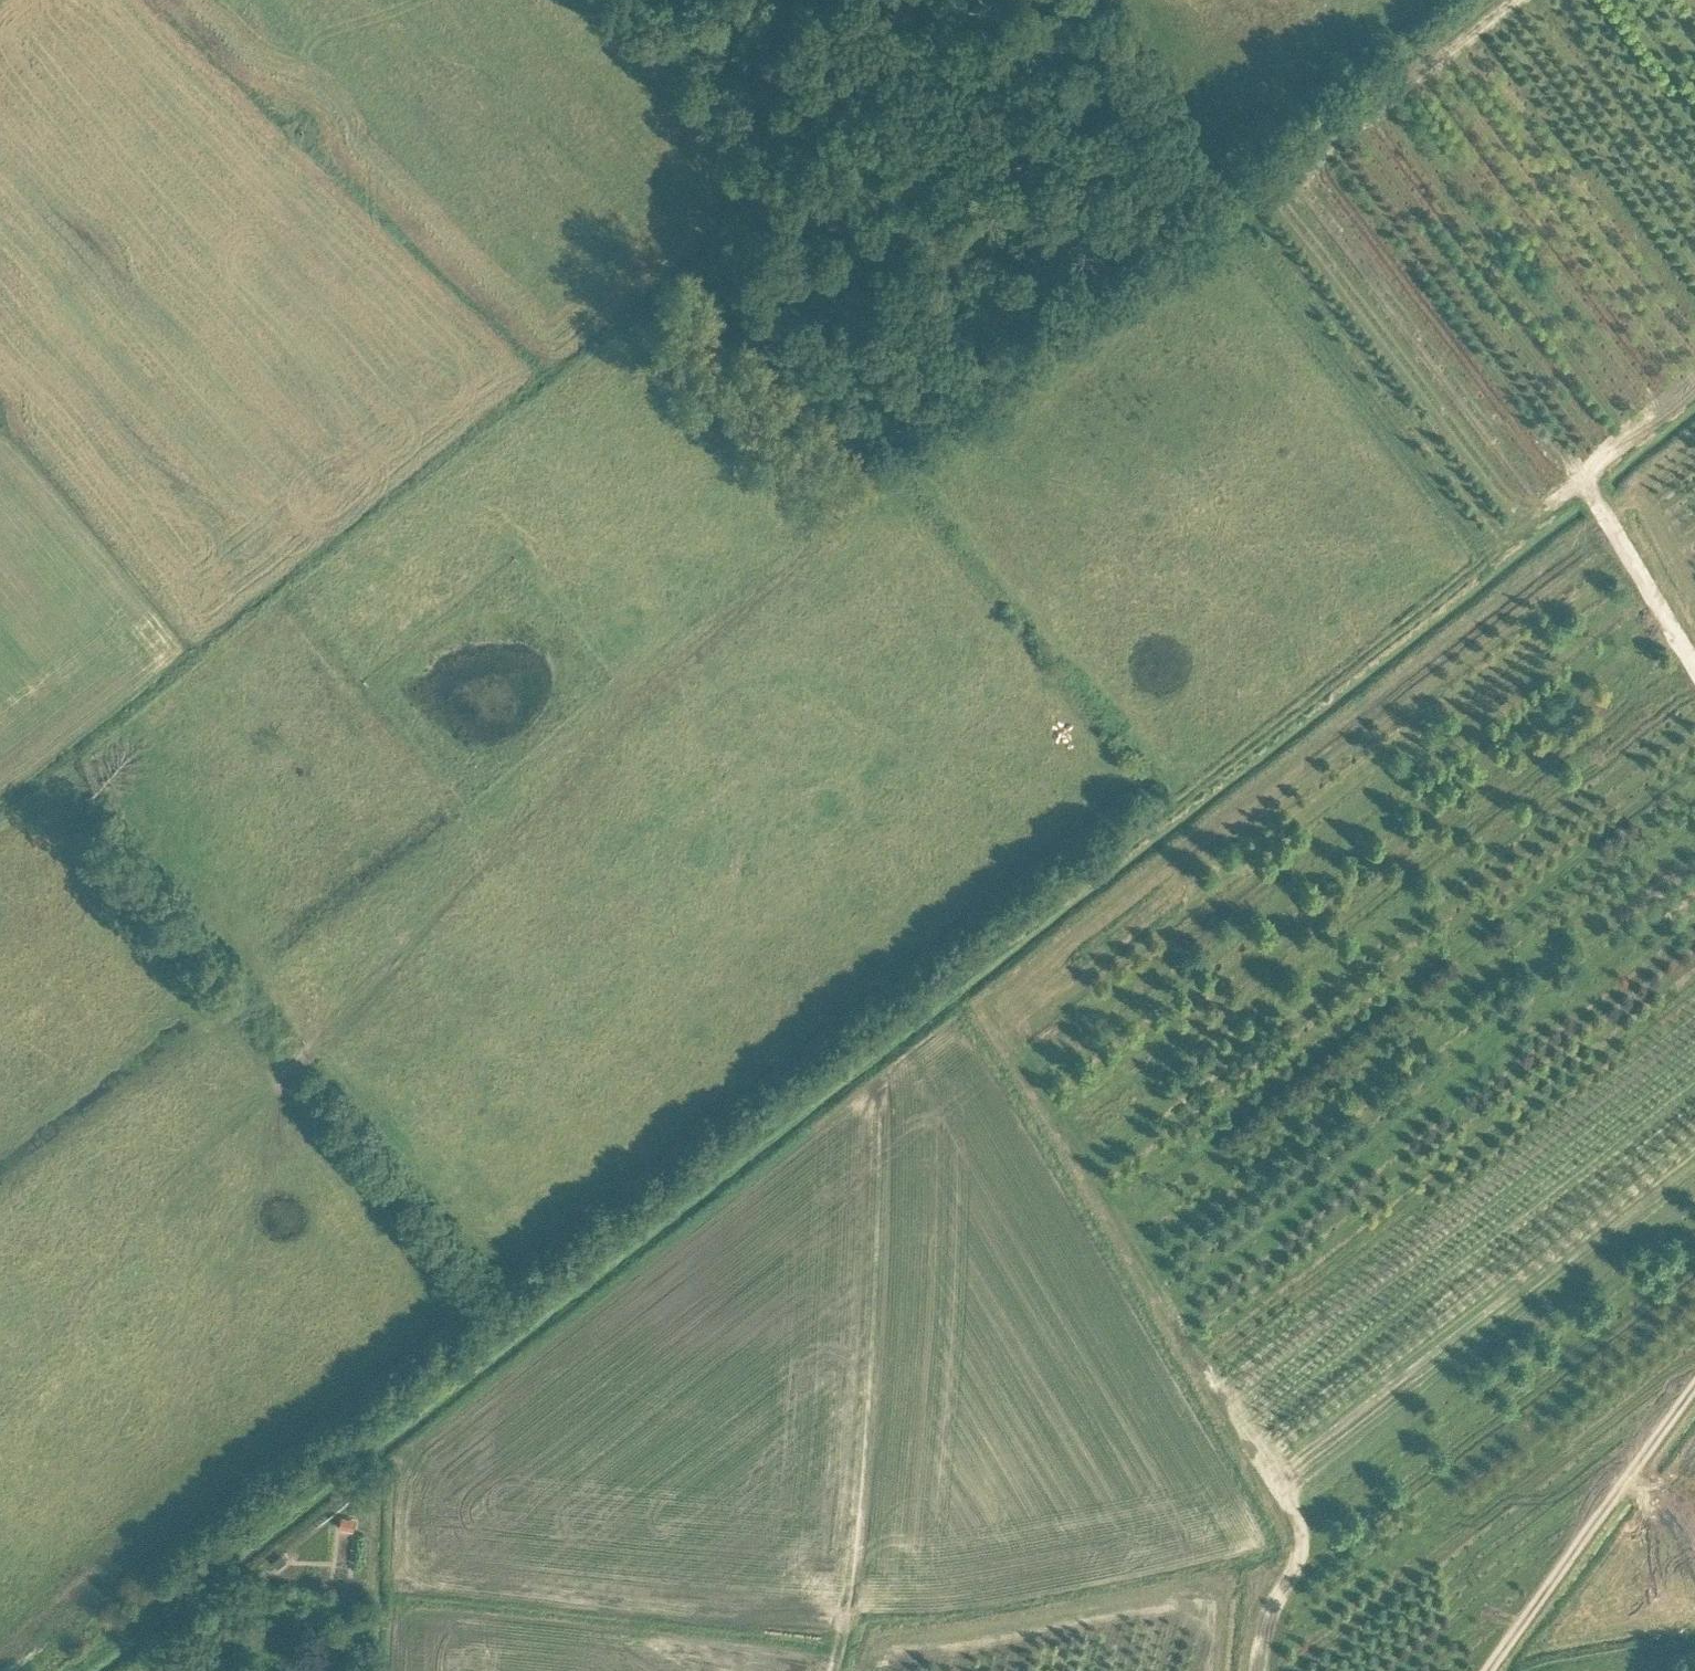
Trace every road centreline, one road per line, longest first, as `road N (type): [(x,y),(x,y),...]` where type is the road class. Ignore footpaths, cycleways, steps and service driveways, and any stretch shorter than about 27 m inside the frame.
road 1 (track): [(1251,1670),(1262,1610),(1295,1552),(1295,1531),(1109,1204)]
road 2 (track): [(1694,666),(1582,476)]

